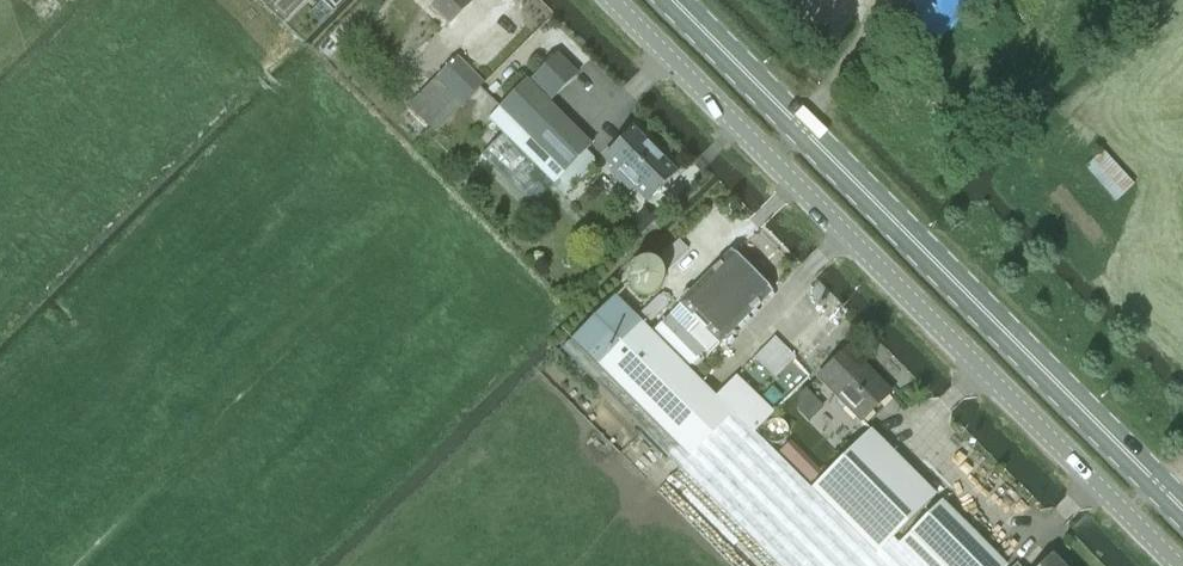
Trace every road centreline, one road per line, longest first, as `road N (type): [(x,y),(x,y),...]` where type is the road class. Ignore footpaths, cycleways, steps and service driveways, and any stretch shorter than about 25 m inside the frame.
road 1 (unclassified): [(1178,565),(612,0)]
road 2 (primary): [(672,0),(1182,511)]

